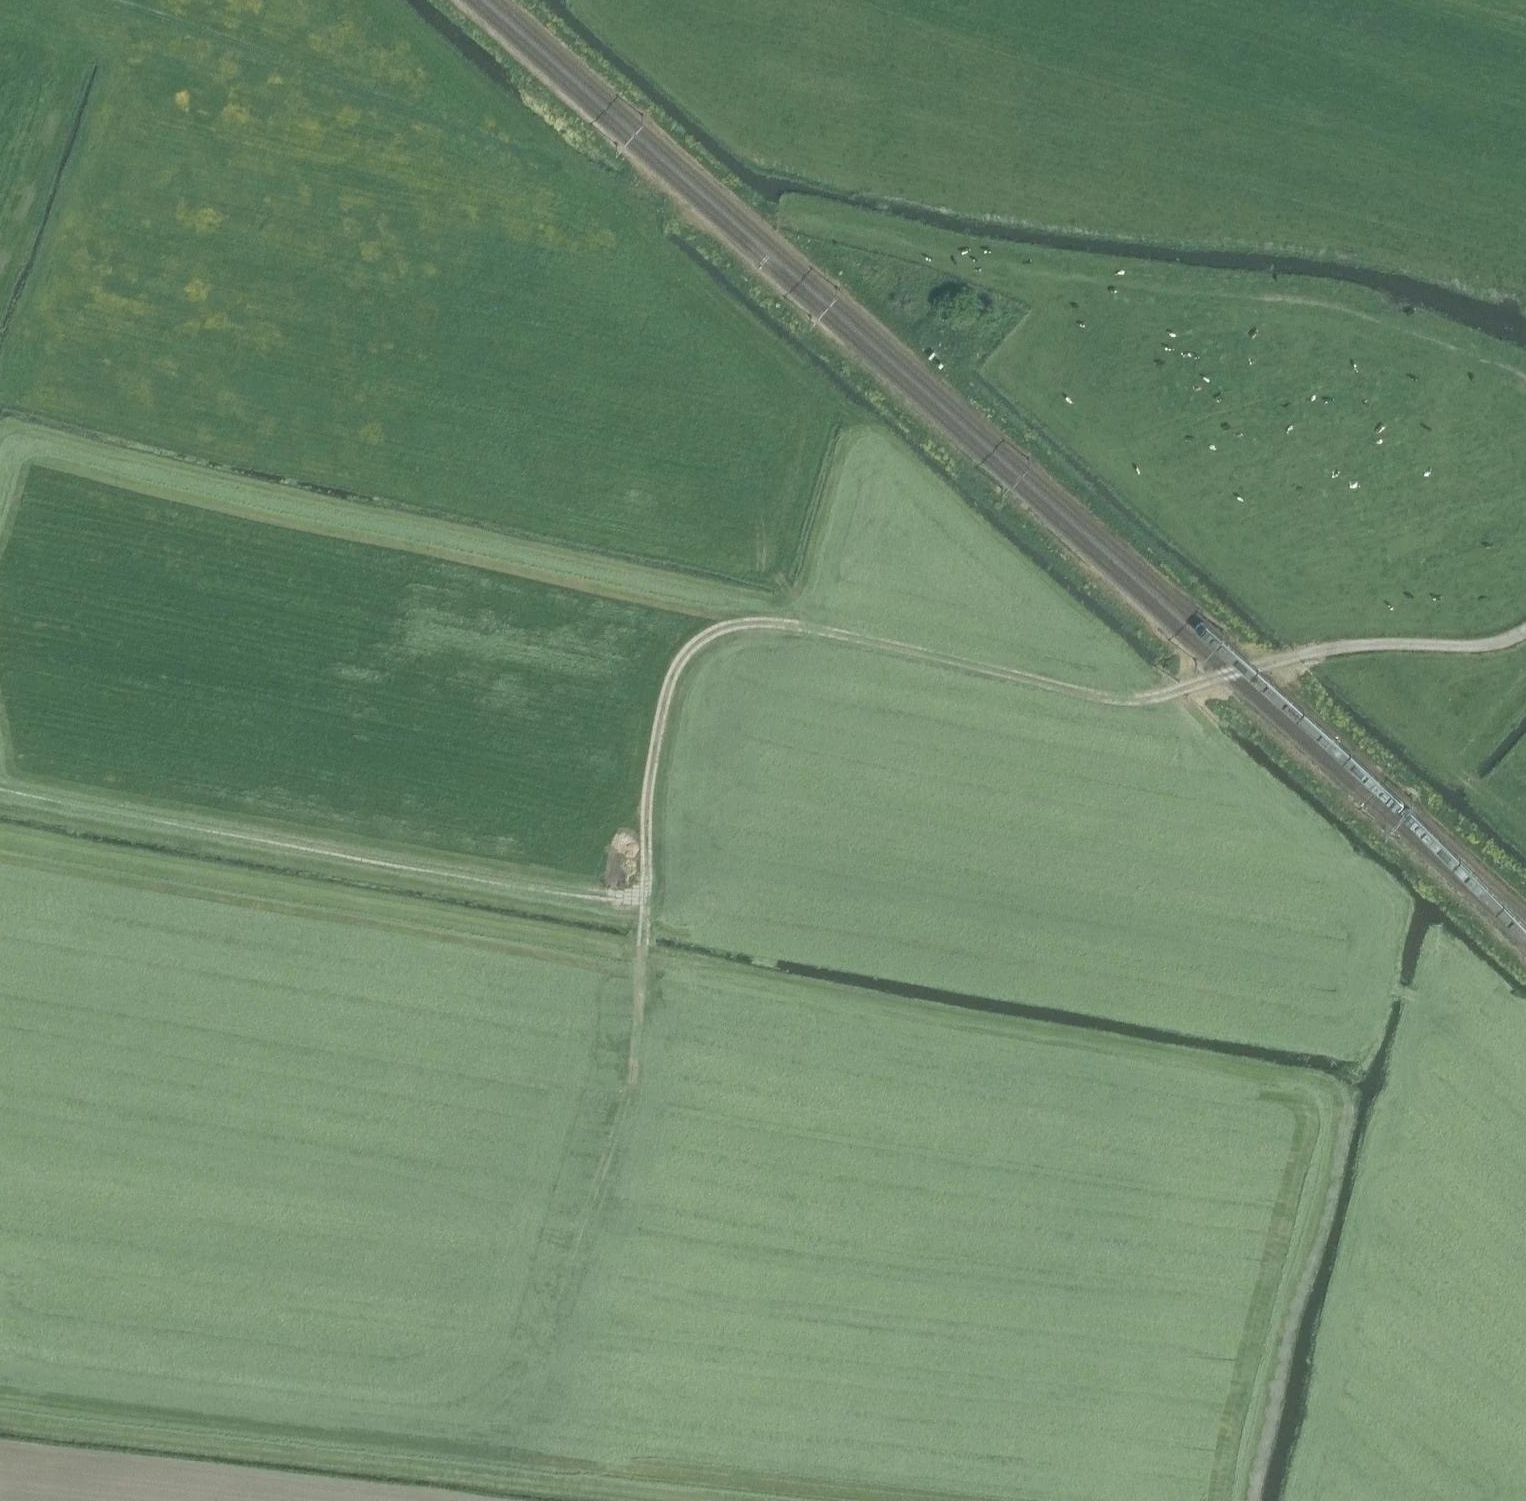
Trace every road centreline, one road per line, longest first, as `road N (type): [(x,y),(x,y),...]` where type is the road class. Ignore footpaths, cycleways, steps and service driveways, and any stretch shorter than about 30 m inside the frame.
road 1 (track): [(645,896),(653,744),(676,667),(716,631),(780,623),(1132,700),(1356,643),(1501,642),(1525,628)]
road 2 (track): [(0,789),(609,899),(645,896)]
road 3 (track): [(604,1178),(642,1057),(645,896)]

